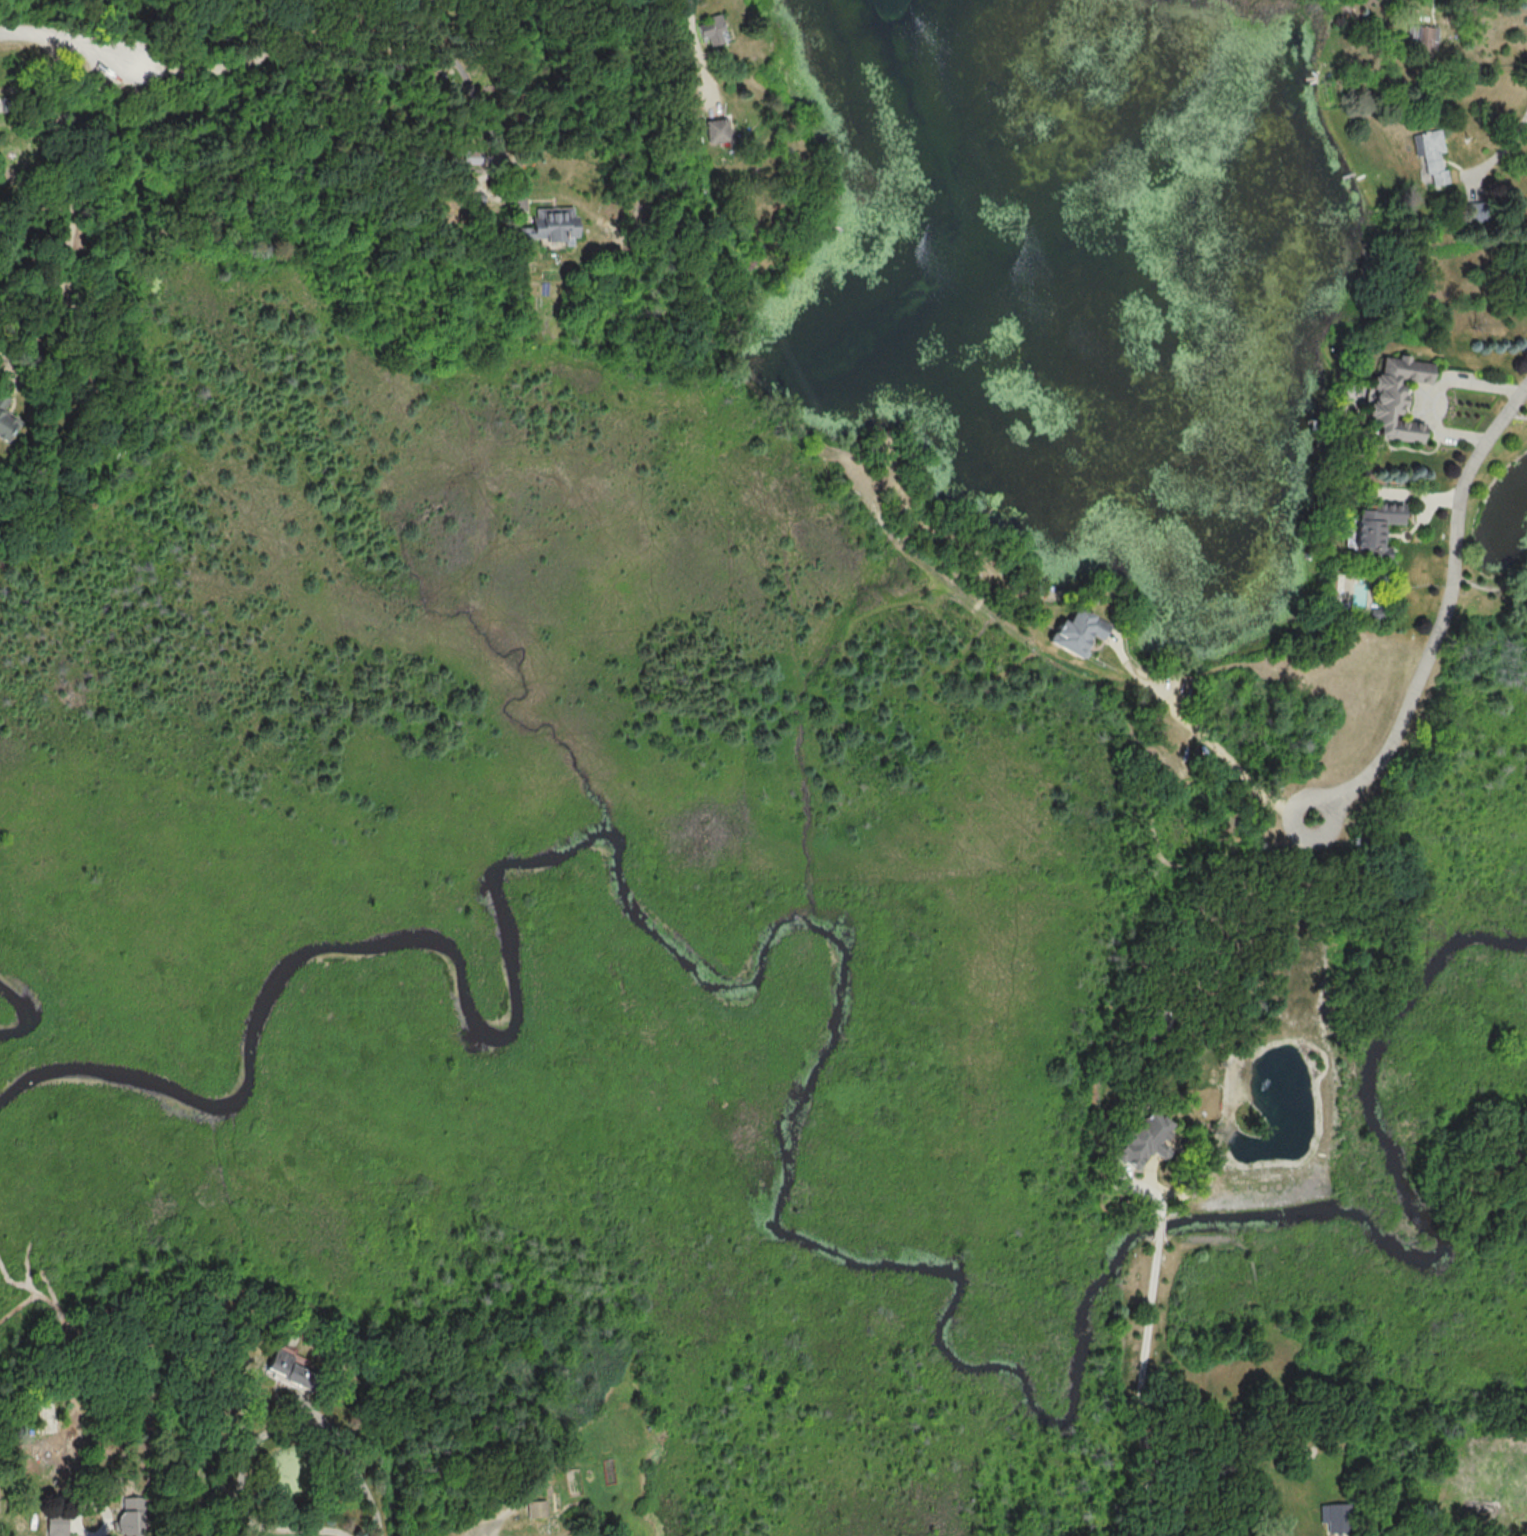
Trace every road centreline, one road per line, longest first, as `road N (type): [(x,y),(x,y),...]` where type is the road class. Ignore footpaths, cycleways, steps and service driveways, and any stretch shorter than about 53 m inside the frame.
road 1 (residential): [(1526,391),(1477,453),(1460,492),(1451,588),(1397,737),(1361,784),(1312,819)]
road 2 (residential): [(0,28),(66,35),(128,69)]

